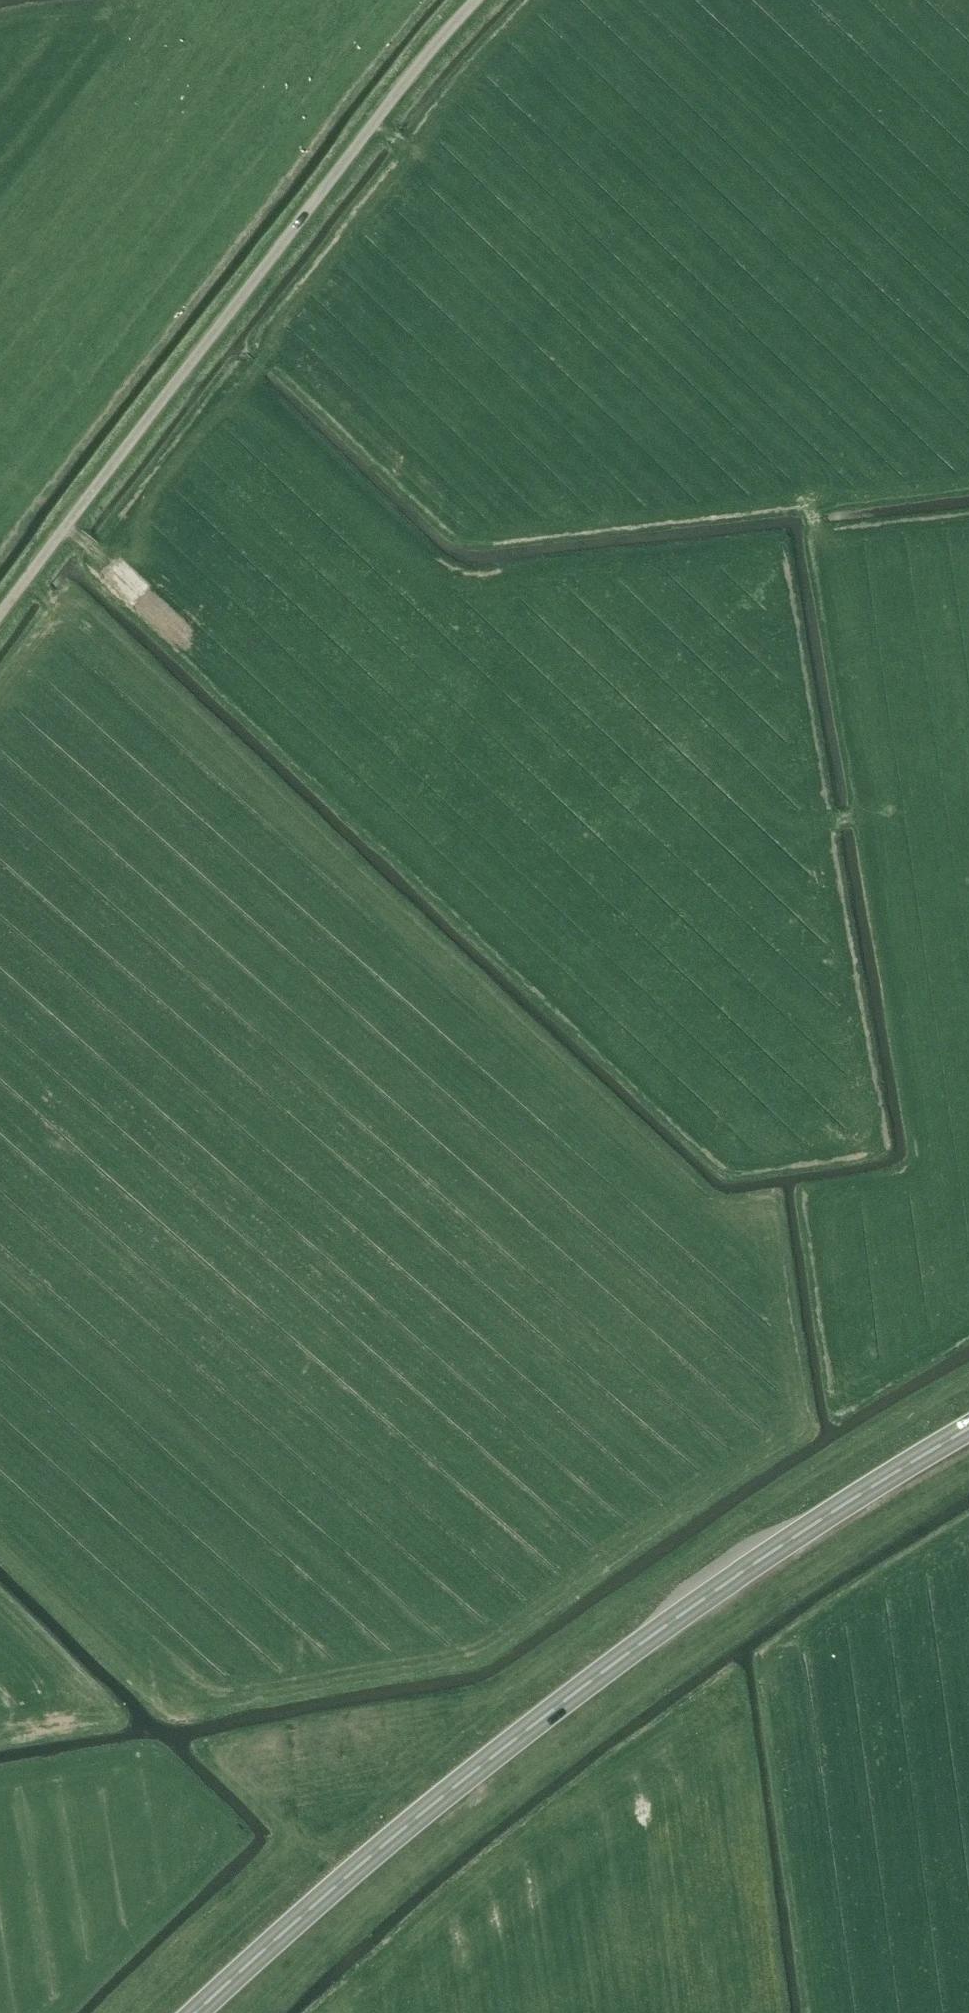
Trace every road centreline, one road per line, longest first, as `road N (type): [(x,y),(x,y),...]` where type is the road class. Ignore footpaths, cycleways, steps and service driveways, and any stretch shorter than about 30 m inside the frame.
road 1 (trunk): [(194,2012),(431,1805),(648,1637),(968,1428)]
road 2 (unclassified): [(0,614),(408,78),(476,0)]

